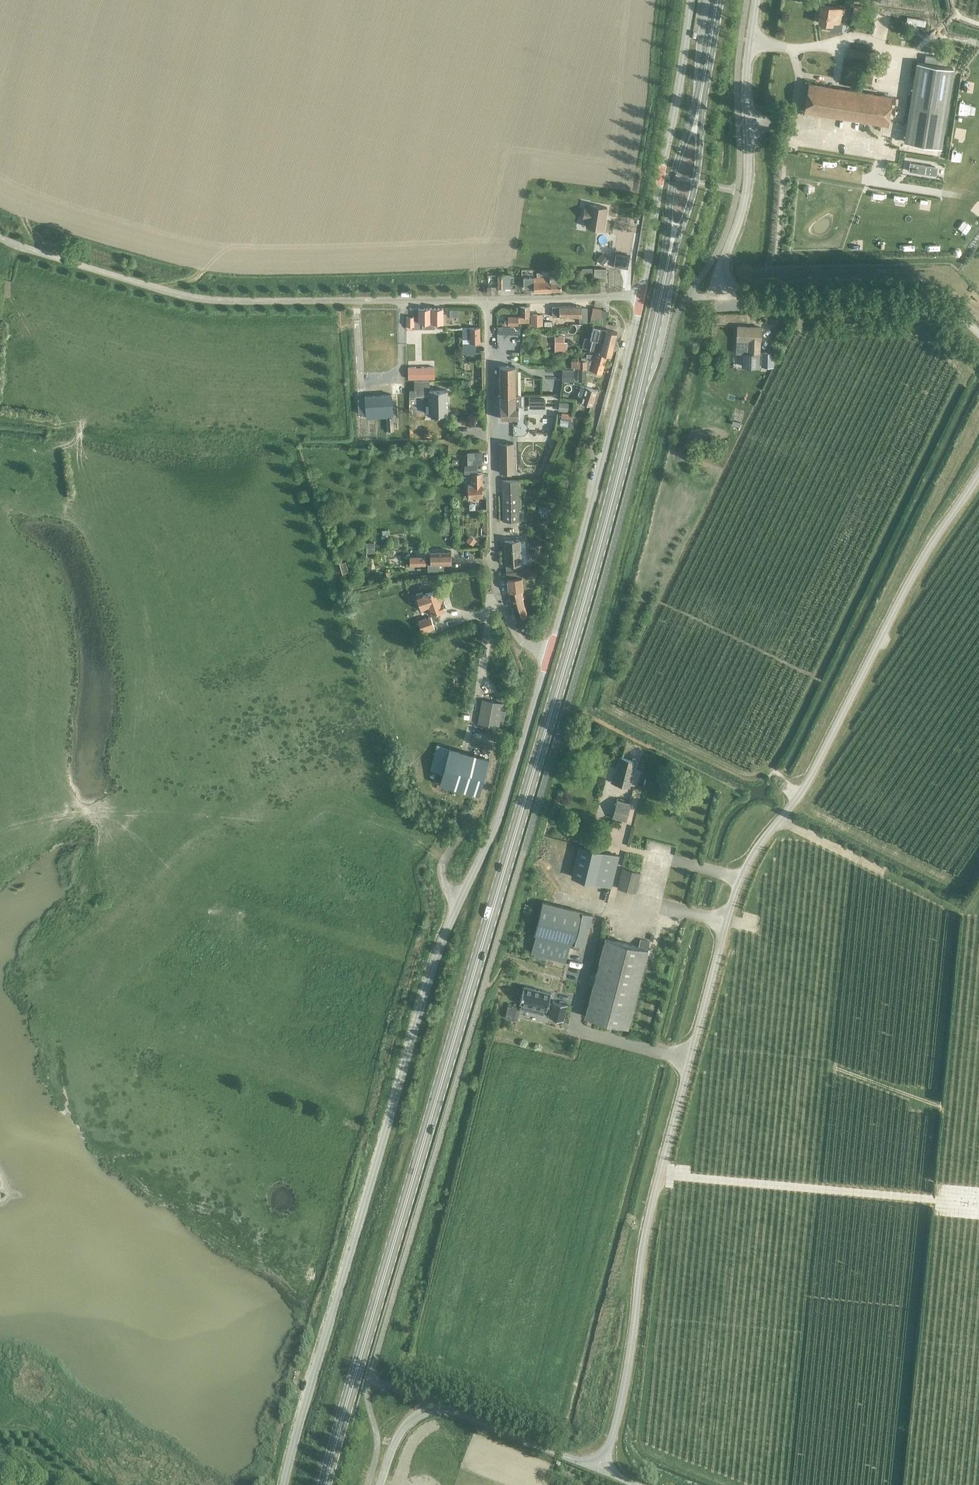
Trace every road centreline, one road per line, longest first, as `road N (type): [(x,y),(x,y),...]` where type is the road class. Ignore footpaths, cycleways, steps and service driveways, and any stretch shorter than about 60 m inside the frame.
road 1 (secondary): [(324,1484),(605,525),(668,260)]
road 2 (unclassified): [(978,475),(925,554),(806,784),(738,878),(643,1239),(614,1431),(597,1469)]
road 3 (unclassified): [(283,1484),(423,996),(494,830),(550,653)]
road 4 (unclassified): [(978,333),(944,306),(913,296),(719,297),(746,187),(744,87),(756,0)]
road 5 (unclassified): [(488,300),(204,299),(0,238)]
road 6 (unclassified): [(550,653),(522,643),(495,574),(488,300)]
road 7 (unclassified): [(550,653),(641,299)]
road 8 (track): [(661,1172),(939,1201),(940,1188),(978,1191)]
road 9 (unclassified): [(641,299),(690,0)]
road 10 (unclassified): [(597,1469),(440,1407)]
road 11 (unclassified): [(488,300),(641,299)]
road 12 (secondary): [(698,112),(673,178),(668,260)]
road 13 (secondary): [(668,260),(695,183),(698,112)]

